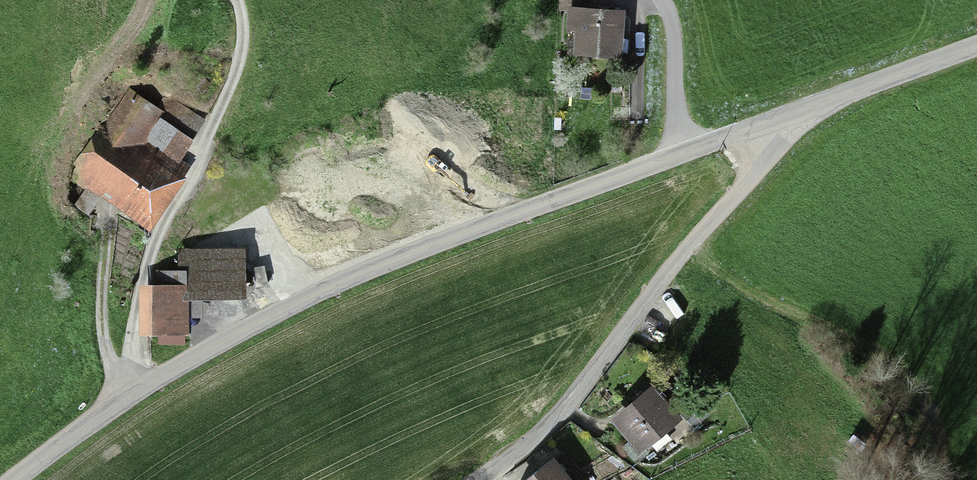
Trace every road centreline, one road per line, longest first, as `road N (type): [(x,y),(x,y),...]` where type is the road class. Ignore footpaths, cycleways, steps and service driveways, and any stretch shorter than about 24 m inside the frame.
road 1 (unclassified): [(772,120),(313,293),(130,395),(16,479)]
road 2 (unclassified): [(478,479),(563,410),(655,286),(750,180),(769,149),(772,120)]
road 3 (track): [(238,0),(248,41),(242,76),(147,259),(130,395)]
road 4 (unclassified): [(976,45),(772,120)]
road 5 (track): [(103,226),(103,338),(130,395)]
road 6 (track): [(657,0),(671,22),(680,155)]

